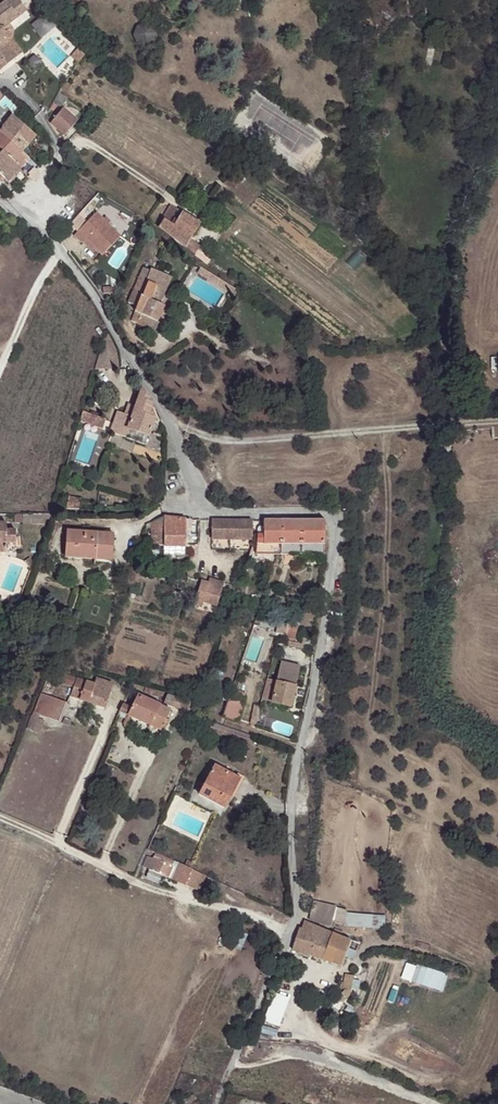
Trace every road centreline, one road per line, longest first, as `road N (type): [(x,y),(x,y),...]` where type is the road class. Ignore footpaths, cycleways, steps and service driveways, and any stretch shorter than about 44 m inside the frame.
road 1 (residential): [(7,207),(54,244),(93,293),(164,417),(193,504),(335,514),(314,688)]
road 2 (track): [(164,417),(235,440),(497,420)]
road 3 (track): [(61,251),(0,370)]

